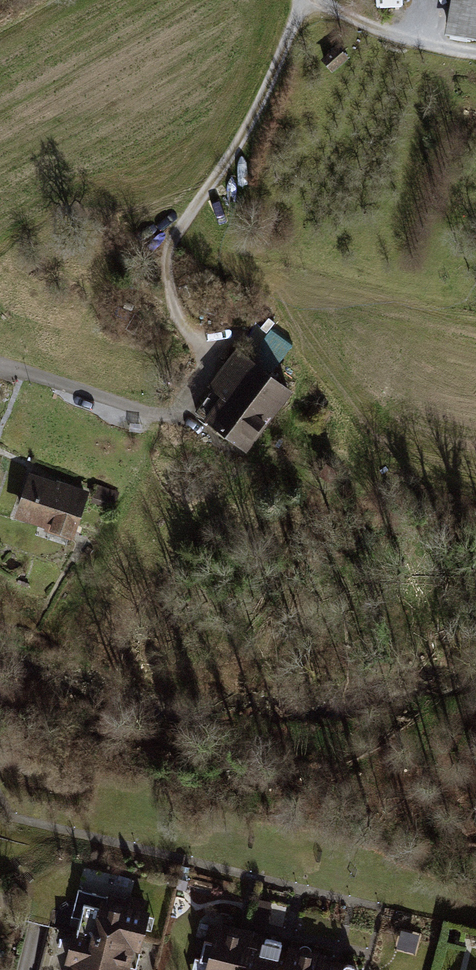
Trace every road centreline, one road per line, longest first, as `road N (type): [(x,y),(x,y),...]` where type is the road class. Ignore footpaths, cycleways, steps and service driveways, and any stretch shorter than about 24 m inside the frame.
road 1 (track): [(303,0),(274,88),(172,247),(172,304),(208,353),(197,390),(178,414),(165,415)]
road 2 (residential): [(0,363),(165,415)]
road 3 (track): [(475,58),(410,49),(315,0)]

